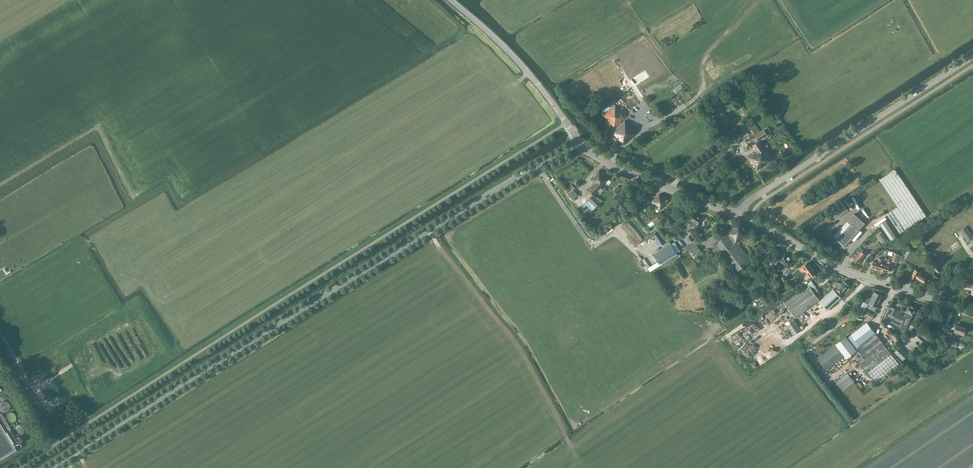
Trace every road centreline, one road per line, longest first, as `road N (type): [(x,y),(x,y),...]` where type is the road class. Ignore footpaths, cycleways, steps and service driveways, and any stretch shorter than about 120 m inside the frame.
road 1 (tertiary): [(49,467),(579,143)]
road 2 (tertiary): [(741,215),(750,201),(972,57)]
road 3 (tertiary): [(972,312),(853,275),(741,215)]
road 4 (track): [(563,429),(516,343),(429,231)]
road 5 (tertiary): [(579,143),(533,78),(452,0)]
road 6 (tertiary): [(741,215),(619,168),(579,143)]

